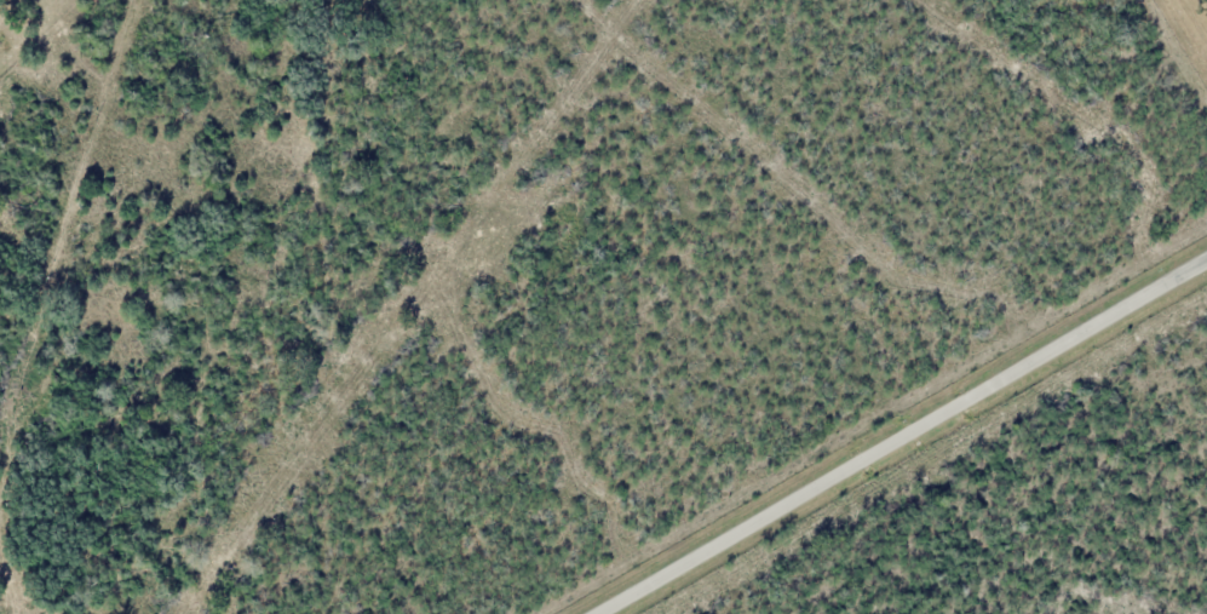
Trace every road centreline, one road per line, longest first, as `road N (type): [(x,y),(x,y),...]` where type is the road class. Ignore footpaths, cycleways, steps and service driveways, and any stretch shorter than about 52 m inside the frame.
road 1 (residential): [(1206,262),(595,613)]

